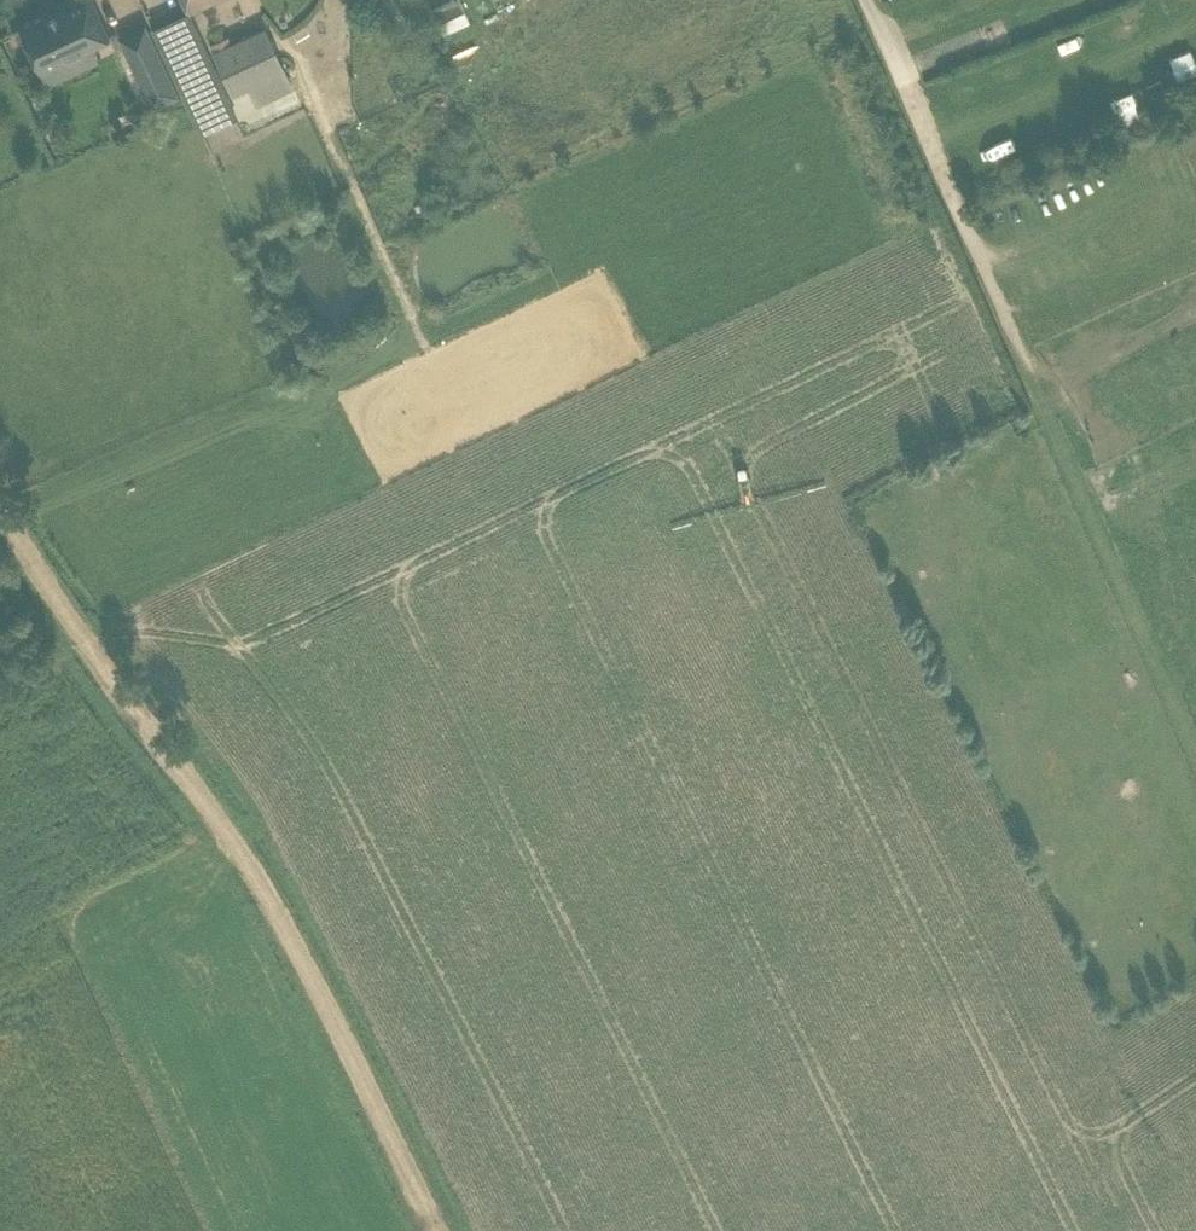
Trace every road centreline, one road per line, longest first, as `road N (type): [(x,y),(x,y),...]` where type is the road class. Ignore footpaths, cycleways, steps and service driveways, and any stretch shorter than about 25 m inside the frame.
road 1 (track): [(0,506),(83,644),(296,949),(433,1230)]

